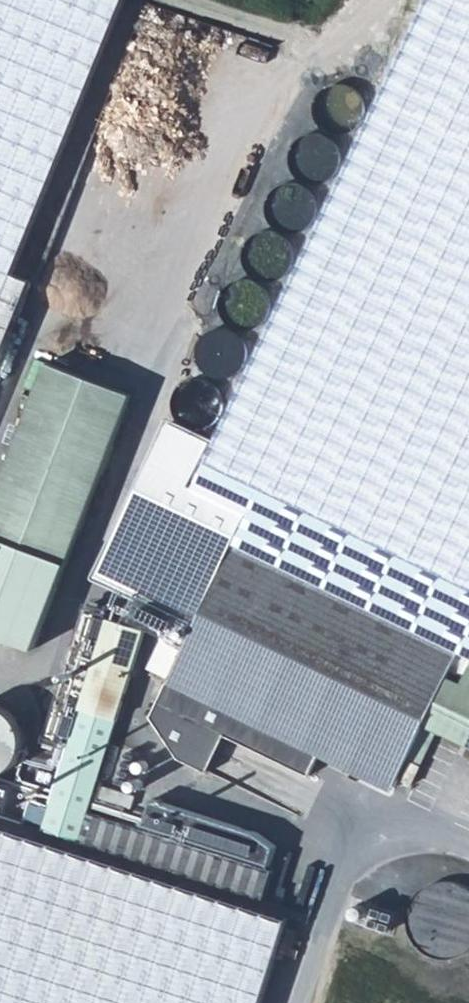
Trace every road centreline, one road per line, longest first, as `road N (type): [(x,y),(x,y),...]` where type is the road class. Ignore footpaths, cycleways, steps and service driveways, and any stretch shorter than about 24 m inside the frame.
road 1 (unclassified): [(299,1002),(347,852)]

